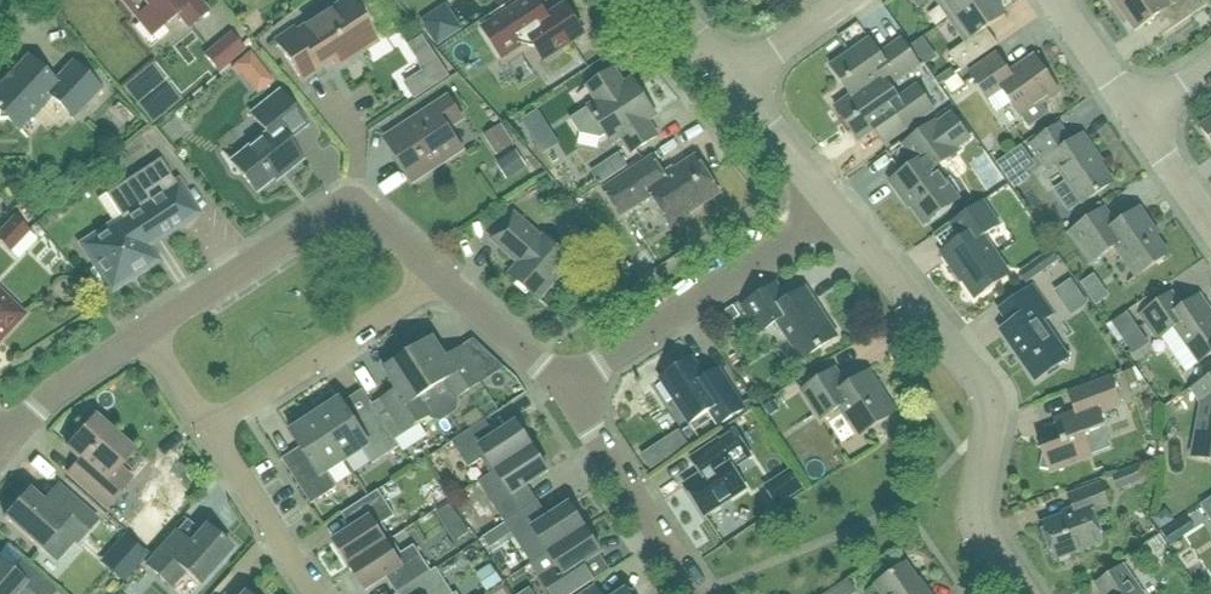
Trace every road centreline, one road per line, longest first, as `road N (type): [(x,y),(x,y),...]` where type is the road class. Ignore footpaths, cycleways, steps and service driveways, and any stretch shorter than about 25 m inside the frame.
road 1 (tertiary): [(1028,593),(978,517),(991,406),(834,210)]
road 2 (residential): [(145,334),(335,211),(369,215),(443,279)]
road 3 (residential): [(563,388),(834,210)]
road 4 (residential): [(209,430),(443,279)]
road 5 (residential): [(701,593),(563,388)]
road 6 (residential): [(316,593),(209,430)]
road 7 (residential): [(145,334),(41,403),(0,445)]
road 8 (residential): [(443,279),(563,388)]
road 9 (tertiary): [(834,210),(738,85)]
road 10 (residential): [(1148,125),(1057,0)]
road 11 (residential): [(738,85),(851,0)]

